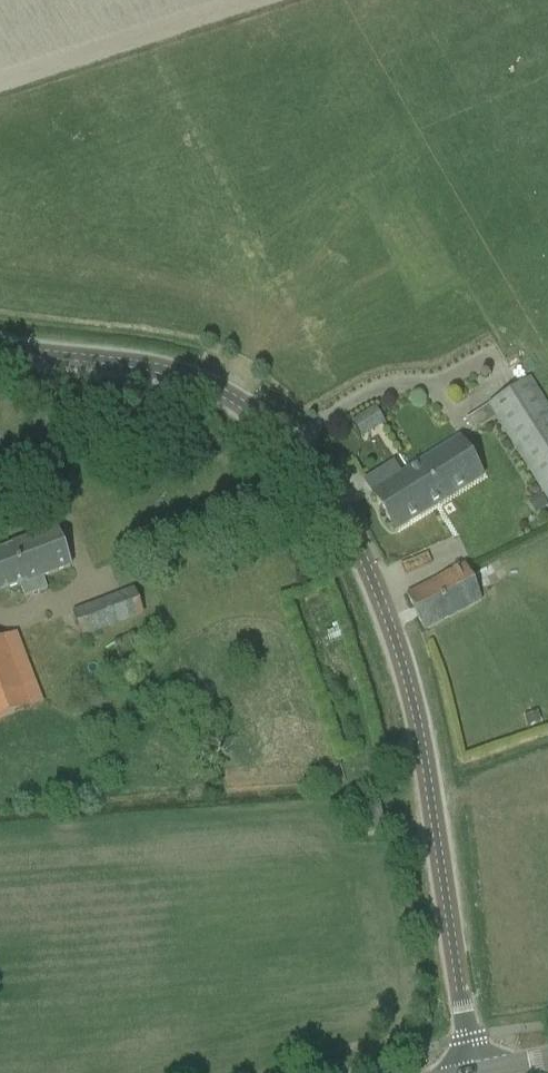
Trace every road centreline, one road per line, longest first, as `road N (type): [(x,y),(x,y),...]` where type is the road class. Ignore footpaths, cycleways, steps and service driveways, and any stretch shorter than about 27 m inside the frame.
road 1 (unclassified): [(466,1072),(427,814),(385,641),(346,540),(298,460),(205,389),(126,369),(0,354)]

